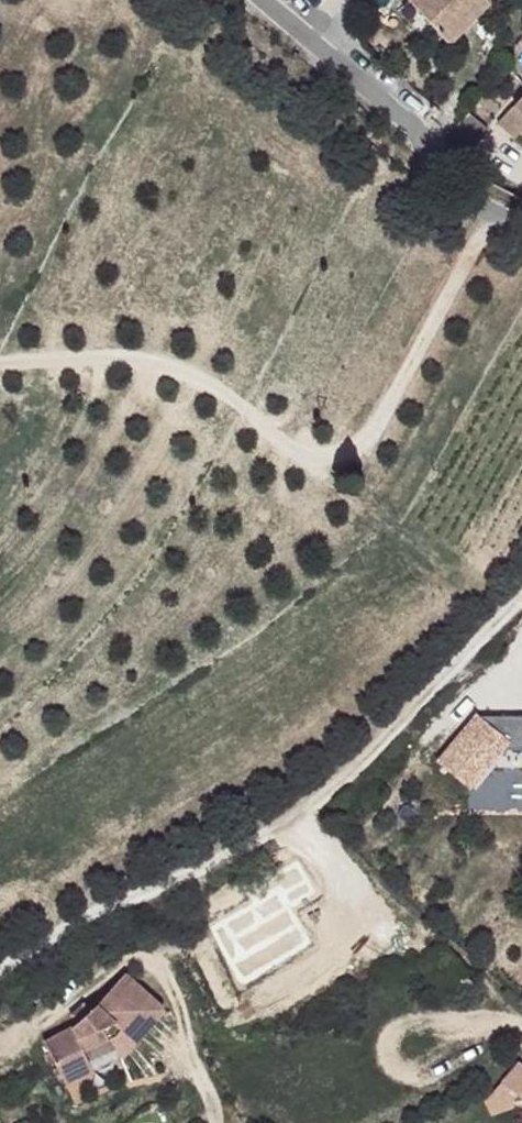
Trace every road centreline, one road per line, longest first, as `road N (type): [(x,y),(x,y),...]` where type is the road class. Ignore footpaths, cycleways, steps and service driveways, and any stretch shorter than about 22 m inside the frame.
road 1 (residential): [(521,588),(328,793),(212,863),(96,910),(0,972)]
road 2 (residential): [(258,0),(463,180),(521,209)]

